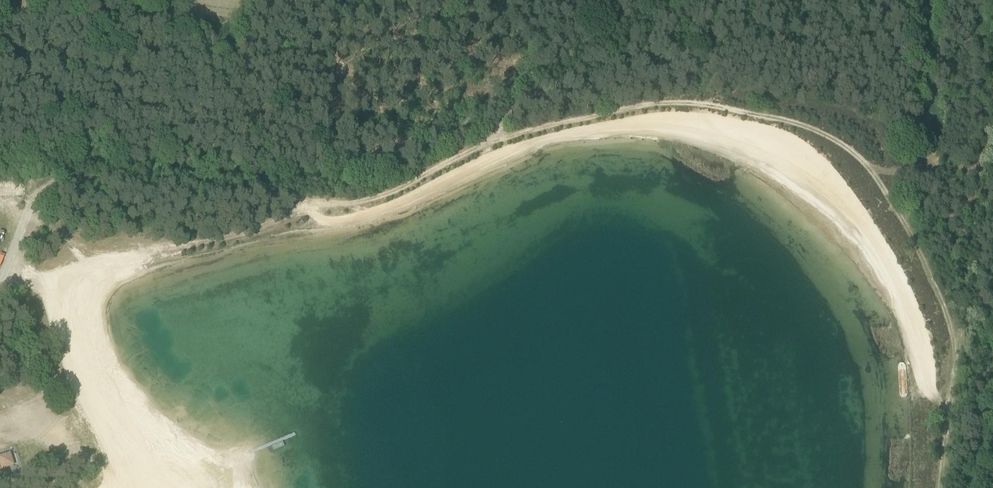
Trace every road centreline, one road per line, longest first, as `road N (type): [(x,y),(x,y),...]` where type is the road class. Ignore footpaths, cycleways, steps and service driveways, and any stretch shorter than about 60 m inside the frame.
road 1 (track): [(991,362),(976,487)]

